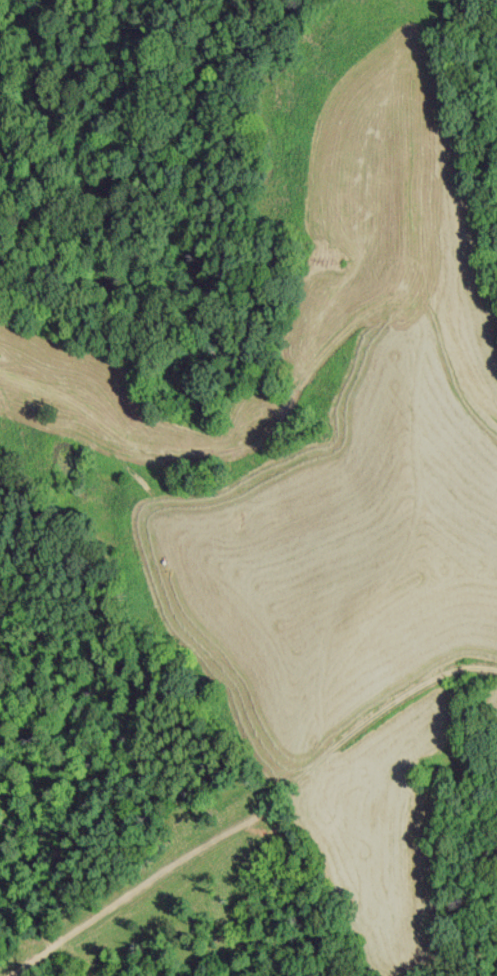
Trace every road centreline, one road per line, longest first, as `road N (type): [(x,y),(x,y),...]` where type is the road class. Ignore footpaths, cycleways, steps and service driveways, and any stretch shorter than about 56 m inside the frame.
road 1 (track): [(496,678),(468,677),(409,703),(261,826),(145,891),(22,975)]

